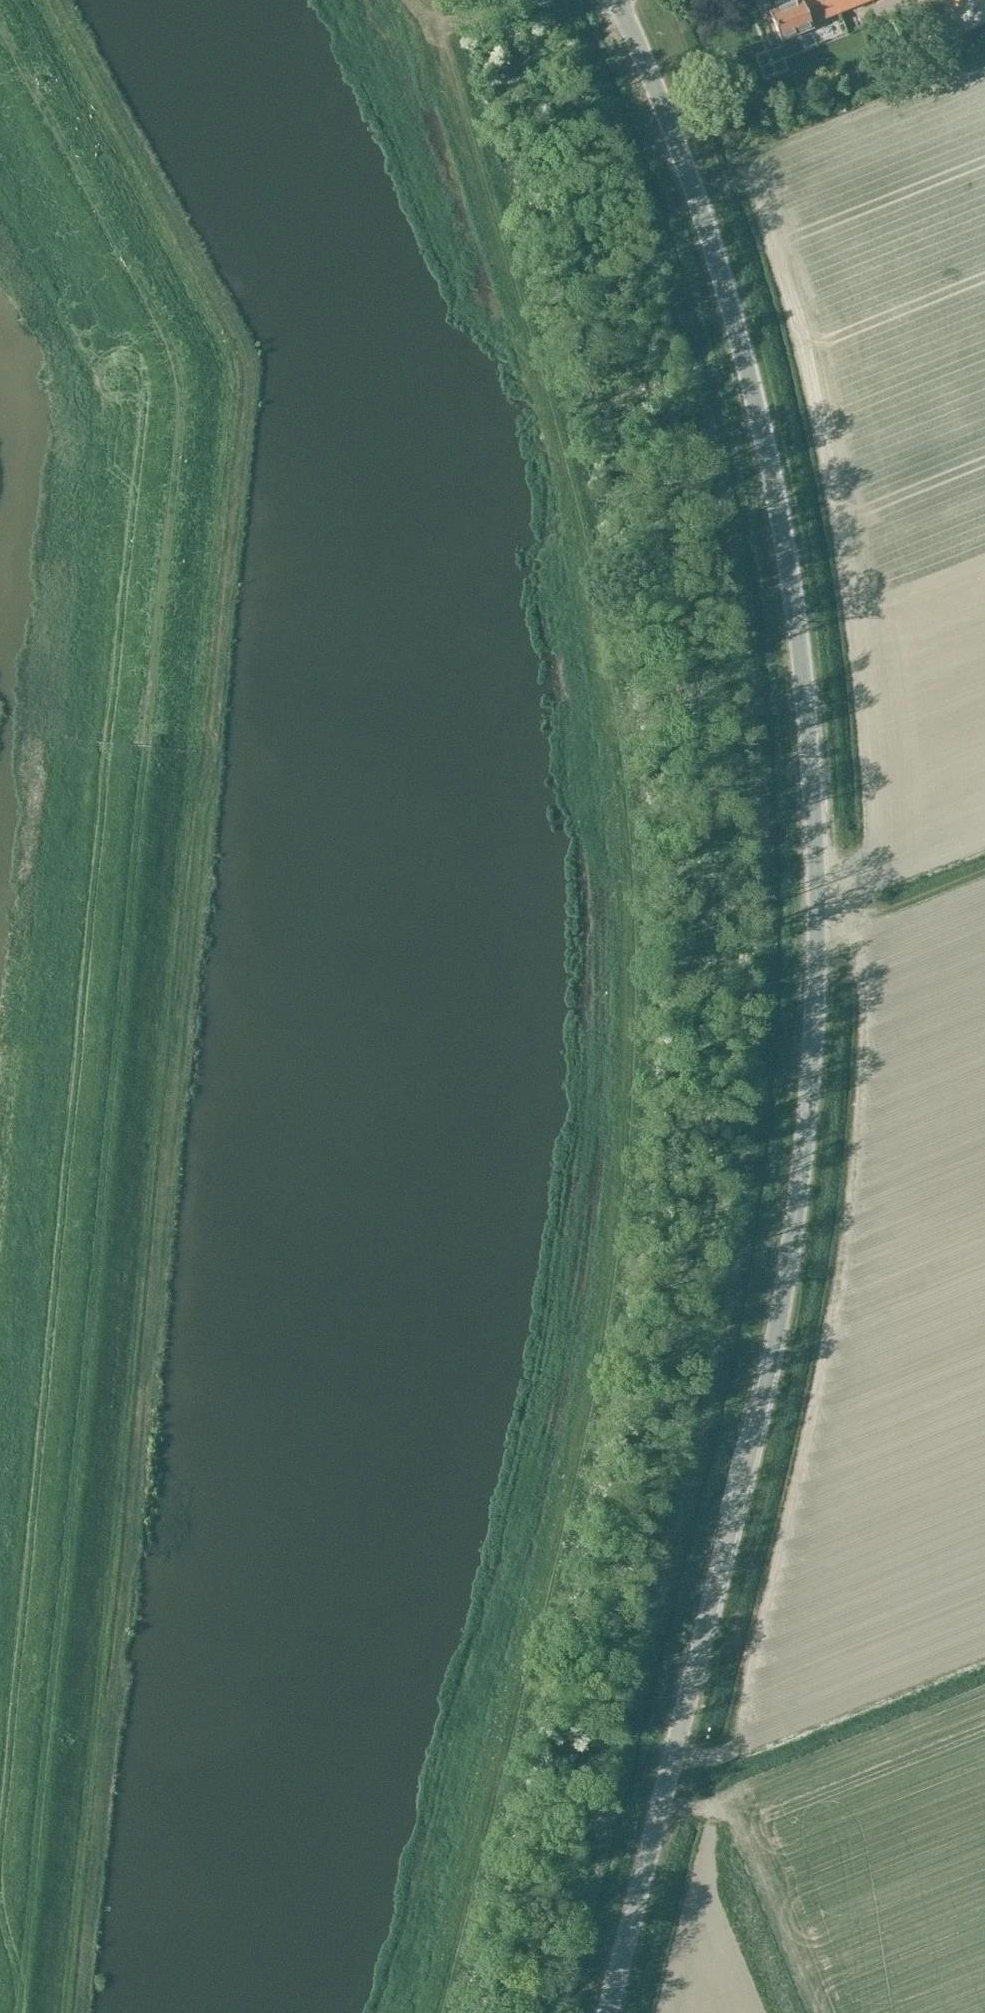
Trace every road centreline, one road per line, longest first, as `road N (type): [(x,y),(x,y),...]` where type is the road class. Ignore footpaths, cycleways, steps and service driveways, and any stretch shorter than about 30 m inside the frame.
road 1 (unclassified): [(608,2012),(775,1340),(813,1036),(816,909),(803,693),(766,448),(710,246),(616,0)]

